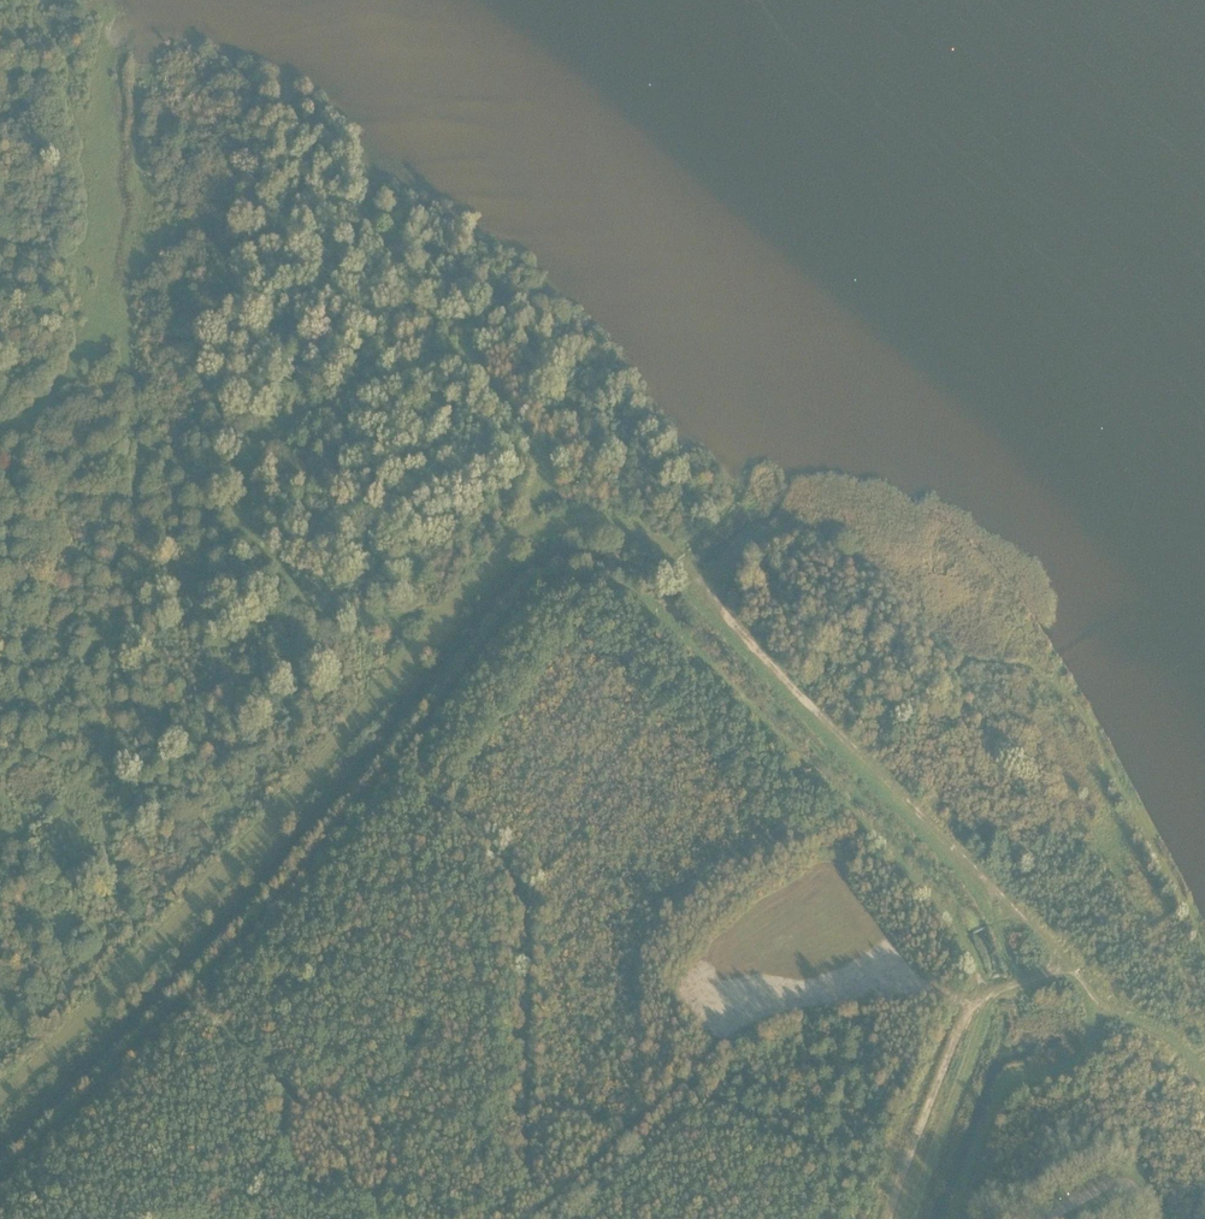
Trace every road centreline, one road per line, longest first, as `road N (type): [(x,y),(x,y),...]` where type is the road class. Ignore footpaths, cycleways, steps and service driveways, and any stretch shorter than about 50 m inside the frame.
road 1 (track): [(1065,967),(683,565),(653,539),(582,523),(516,545),(484,571),(316,775),(110,999),(0,1101)]
road 2 (track): [(1041,1218),(960,1195),(1008,1089),(1084,1064),(1098,1032),(1096,1001)]
road 3 (unclassified): [(1149,1218),(1121,1169),(1041,1213),(1044,1218)]

